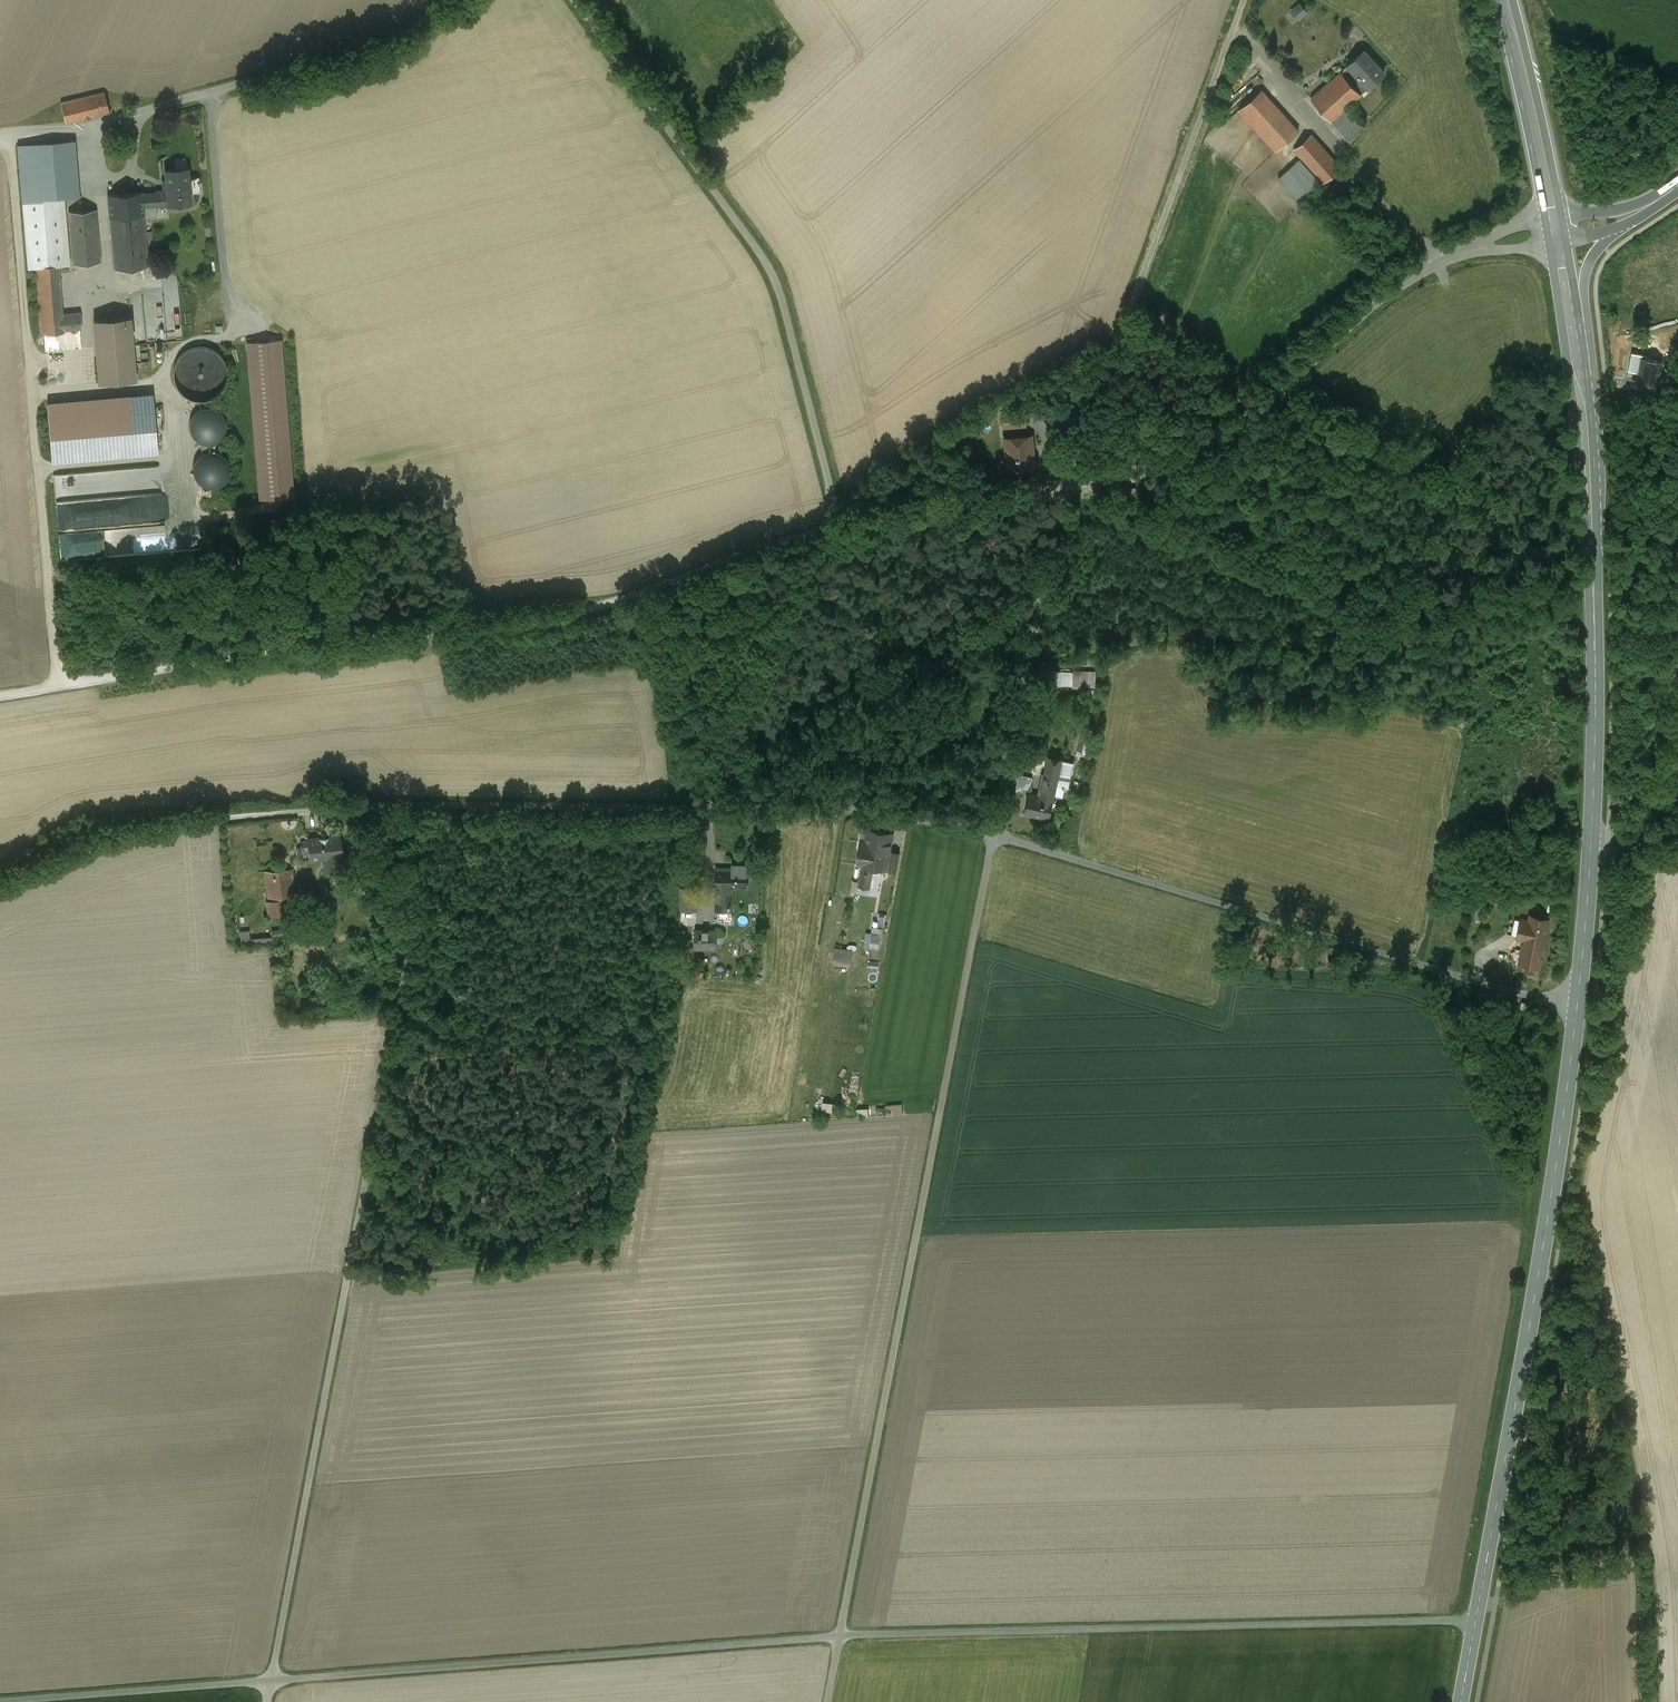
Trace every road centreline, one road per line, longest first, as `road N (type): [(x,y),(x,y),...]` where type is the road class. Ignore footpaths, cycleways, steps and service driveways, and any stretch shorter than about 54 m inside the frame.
road 1 (unclassified): [(271,1682),(400,1001),(402,954),(381,804)]
road 2 (track): [(0,696),(571,614),(818,532)]
road 3 (unclassified): [(840,1636),(995,833)]
road 4 (unclassified): [(1476,1620),(840,1636)]
road 5 (primary): [(1578,1004),(1476,1620)]
road 6 (unclassified): [(995,833),(865,810),(381,804)]
road 7 (unclassified): [(1578,1004),(1457,976),(995,833)]
road 8 (unclassified): [(842,525),(772,274),(574,0)]
road 9 (unclassified): [(840,1636),(271,1682)]
road 10 (unclassified): [(1555,227),(1414,277),(1266,404),(1204,447),(1151,468),(1072,482)]
road 11 (track): [(60,686),(10,134)]
road 12 (unclassified): [(1072,482),(1245,0)]
road 13 (unclassified): [(447,0),(410,30),(367,49),(84,127),(0,134)]
road 14 (primary): [(1589,431),(1591,848)]
road 15 (unclassified): [(995,833),(1072,482)]
road 16 (track): [(264,813),(170,825),(0,886)]
road 17 (primary): [(1589,431),(1586,272),(1595,253),(1659,201)]
road 18 (unclassified): [(271,1682),(17,1701)]
road 19 (unclassified): [(1072,482),(842,525)]
road 20 (primary): [(1505,0),(1555,227)]
road 21 (primary): [(1555,227),(1589,431)]
road 22 (primary): [(1591,848),(1578,1004)]

